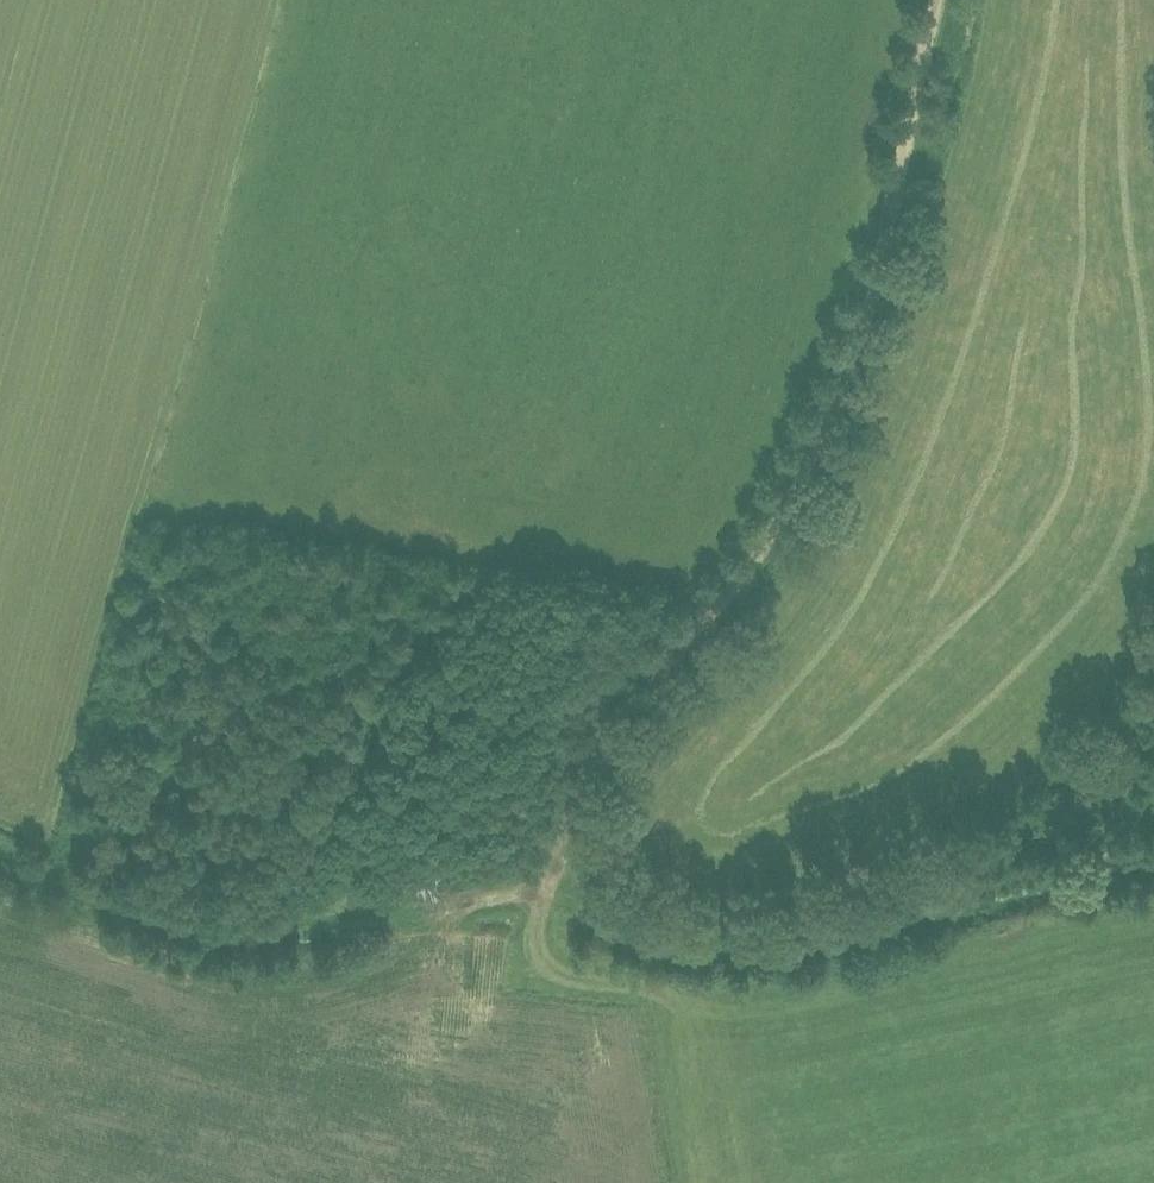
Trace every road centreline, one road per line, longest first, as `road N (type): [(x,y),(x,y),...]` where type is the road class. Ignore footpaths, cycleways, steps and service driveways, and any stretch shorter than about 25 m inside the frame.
road 1 (track): [(936,0),(882,250),(829,416),(756,559),(606,733),(552,875)]

